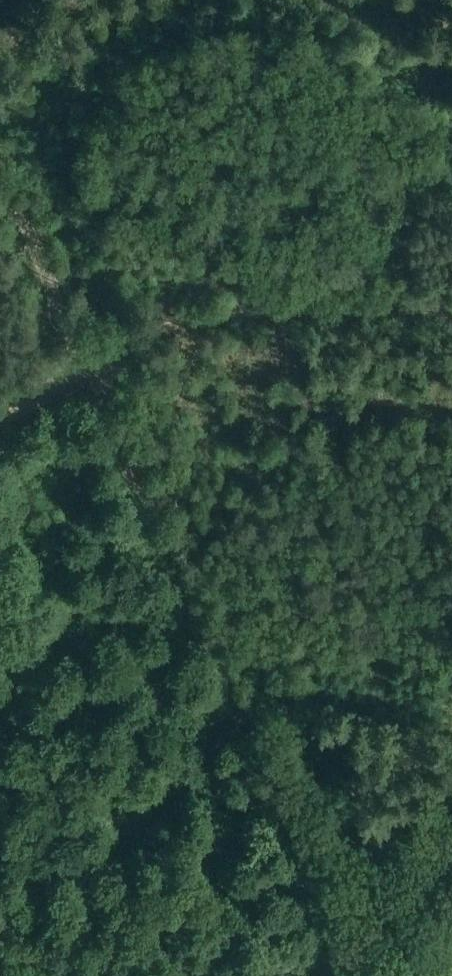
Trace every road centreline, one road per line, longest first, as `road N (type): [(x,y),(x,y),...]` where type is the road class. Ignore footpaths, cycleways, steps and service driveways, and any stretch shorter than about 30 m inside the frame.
road 1 (track): [(331,968),(328,898),(81,358)]
road 2 (track): [(81,358),(197,317),(451,312)]

